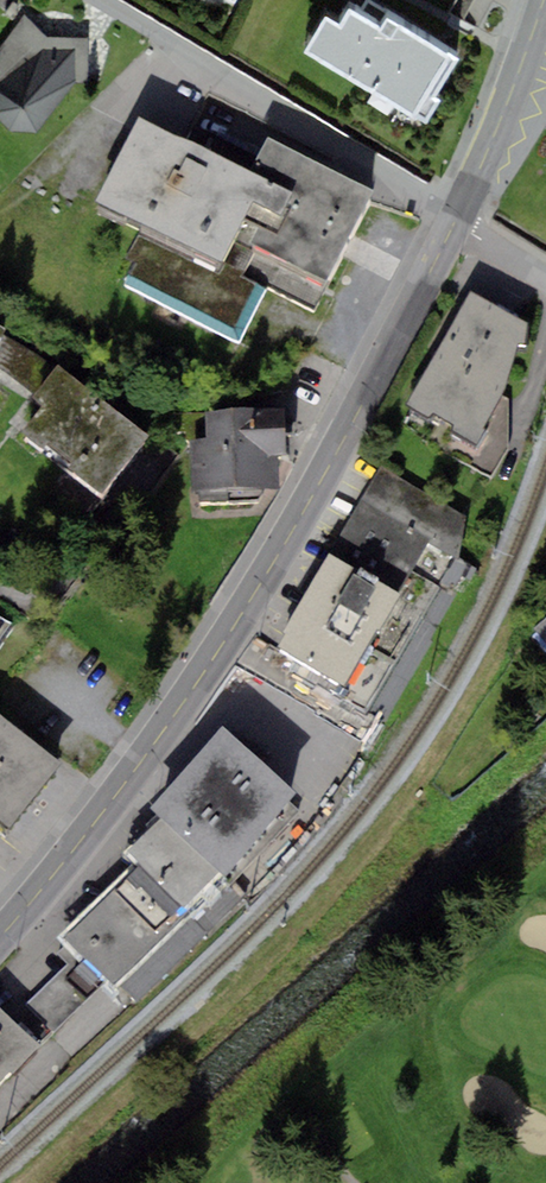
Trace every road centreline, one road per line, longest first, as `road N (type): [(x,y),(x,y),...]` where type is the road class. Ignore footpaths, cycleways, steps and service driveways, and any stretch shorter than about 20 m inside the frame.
road 1 (secondary): [(0,928),(110,805),(201,685),(295,534),(458,222)]
road 2 (residential): [(458,222),(105,0)]
road 3 (secondary): [(458,222),(545,0)]

